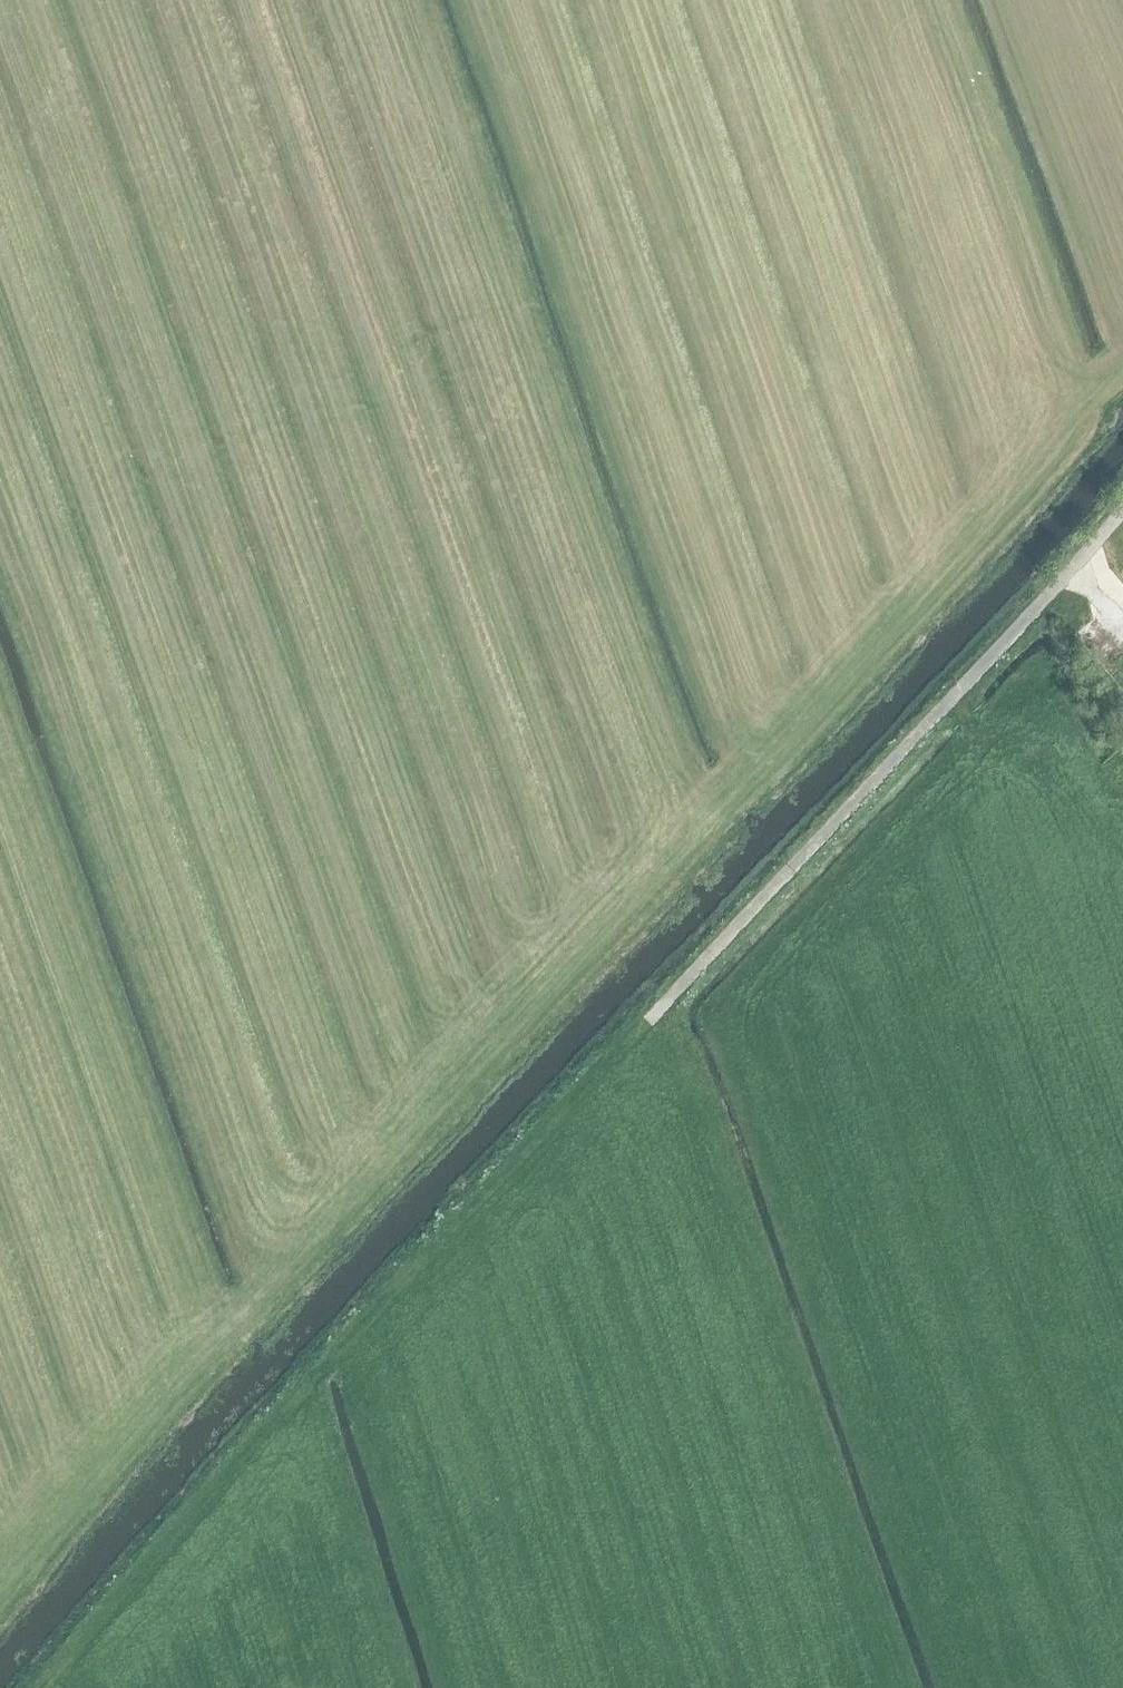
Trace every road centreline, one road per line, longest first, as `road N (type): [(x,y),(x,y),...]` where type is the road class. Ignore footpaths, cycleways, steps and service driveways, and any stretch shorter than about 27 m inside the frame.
road 1 (track): [(648,1022),(1122,512)]

